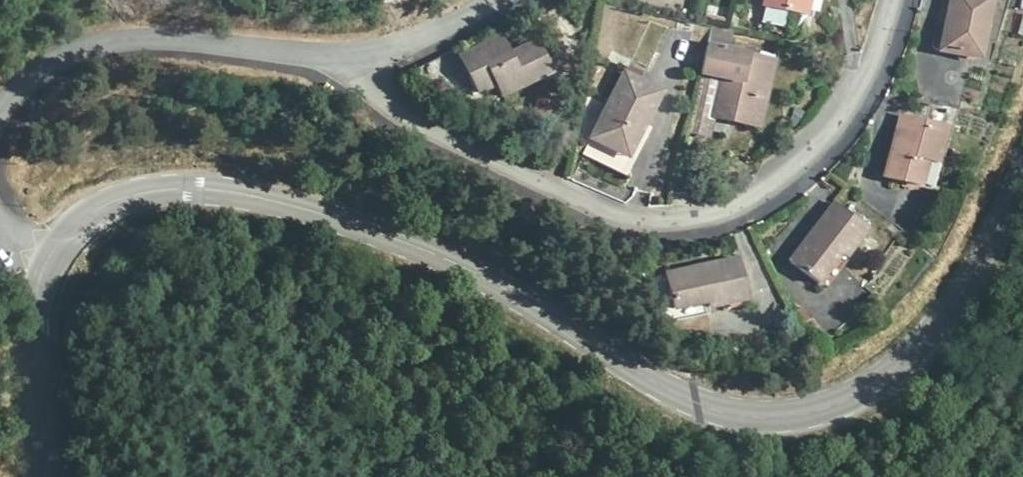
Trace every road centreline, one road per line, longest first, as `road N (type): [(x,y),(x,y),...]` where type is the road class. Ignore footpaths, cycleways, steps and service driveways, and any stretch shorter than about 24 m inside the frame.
road 1 (unclassified): [(53,258),(93,214),(122,199),(188,185),(274,198),(519,297),(682,395),(756,418),(794,416),(872,388),(913,356),(981,264),(1022,180)]
road 2 (residential): [(892,0),(879,48),(842,120),(793,177),(738,207),(683,217),(636,213),(405,122),(375,89),(361,53)]
road 3 (residential): [(0,116),(37,76),(99,44),(184,37),(361,53)]
road 4 (unclassified): [(47,476),(35,317),(53,258)]
road 5 (residential): [(361,53),(405,43),(500,0)]

